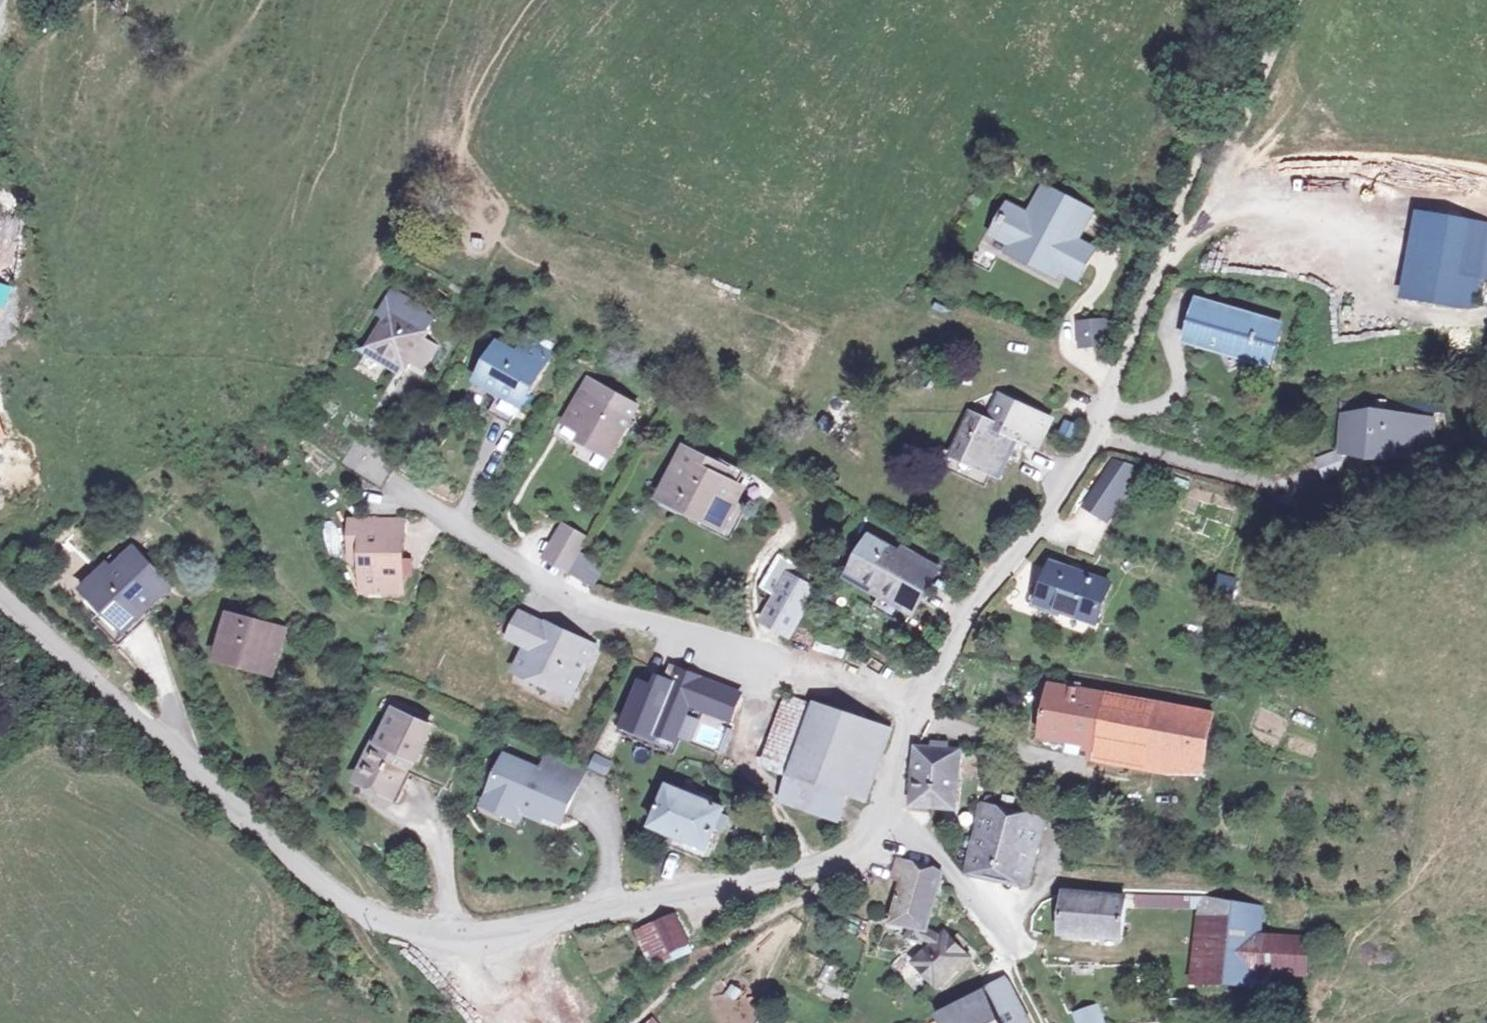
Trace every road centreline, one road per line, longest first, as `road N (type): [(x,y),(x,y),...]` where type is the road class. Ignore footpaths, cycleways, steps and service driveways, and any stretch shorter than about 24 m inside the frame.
road 1 (residential): [(0,596),(345,903),(393,928),(453,936),(728,888),(852,854),(883,814),(915,701),(973,599),(1040,523),(1097,431),(1136,329)]
road 2 (track): [(883,814),(938,854),(968,897),(1029,902),(1060,885),(1132,879),(1213,881),(1310,908),(1439,908),(1486,895)]
road 3 (track): [(1268,0),(1136,329)]
road 4 (track): [(852,854),(814,889),(682,973),(629,1022)]

